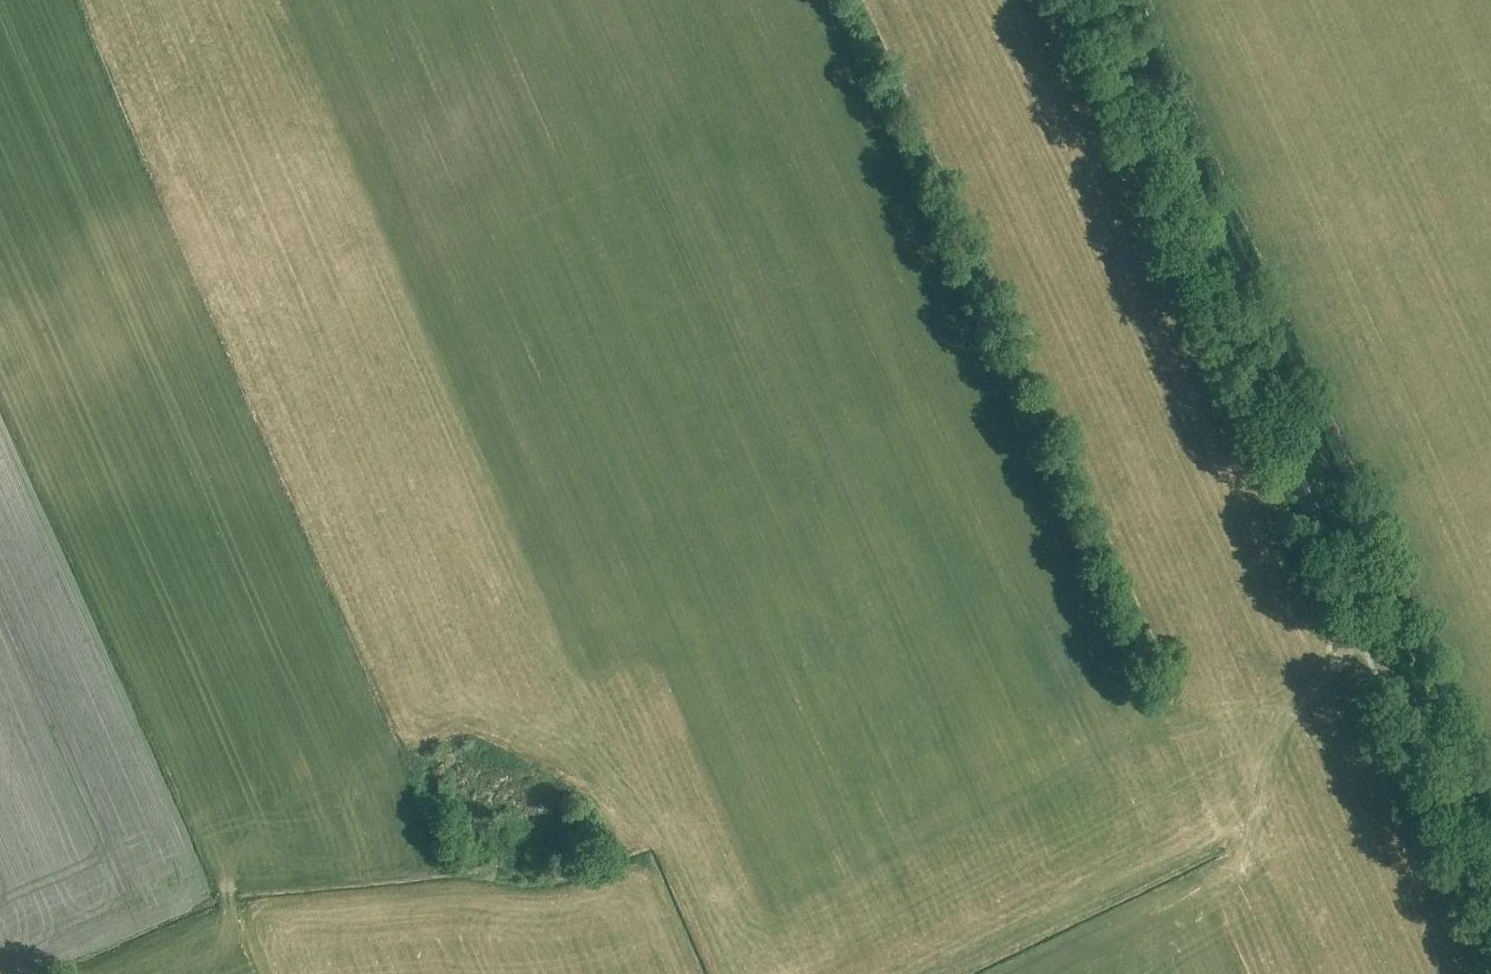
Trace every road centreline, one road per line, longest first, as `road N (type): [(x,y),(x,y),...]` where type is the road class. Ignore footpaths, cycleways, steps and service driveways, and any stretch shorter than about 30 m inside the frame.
road 1 (unclassified): [(1490,908),(1082,0)]

